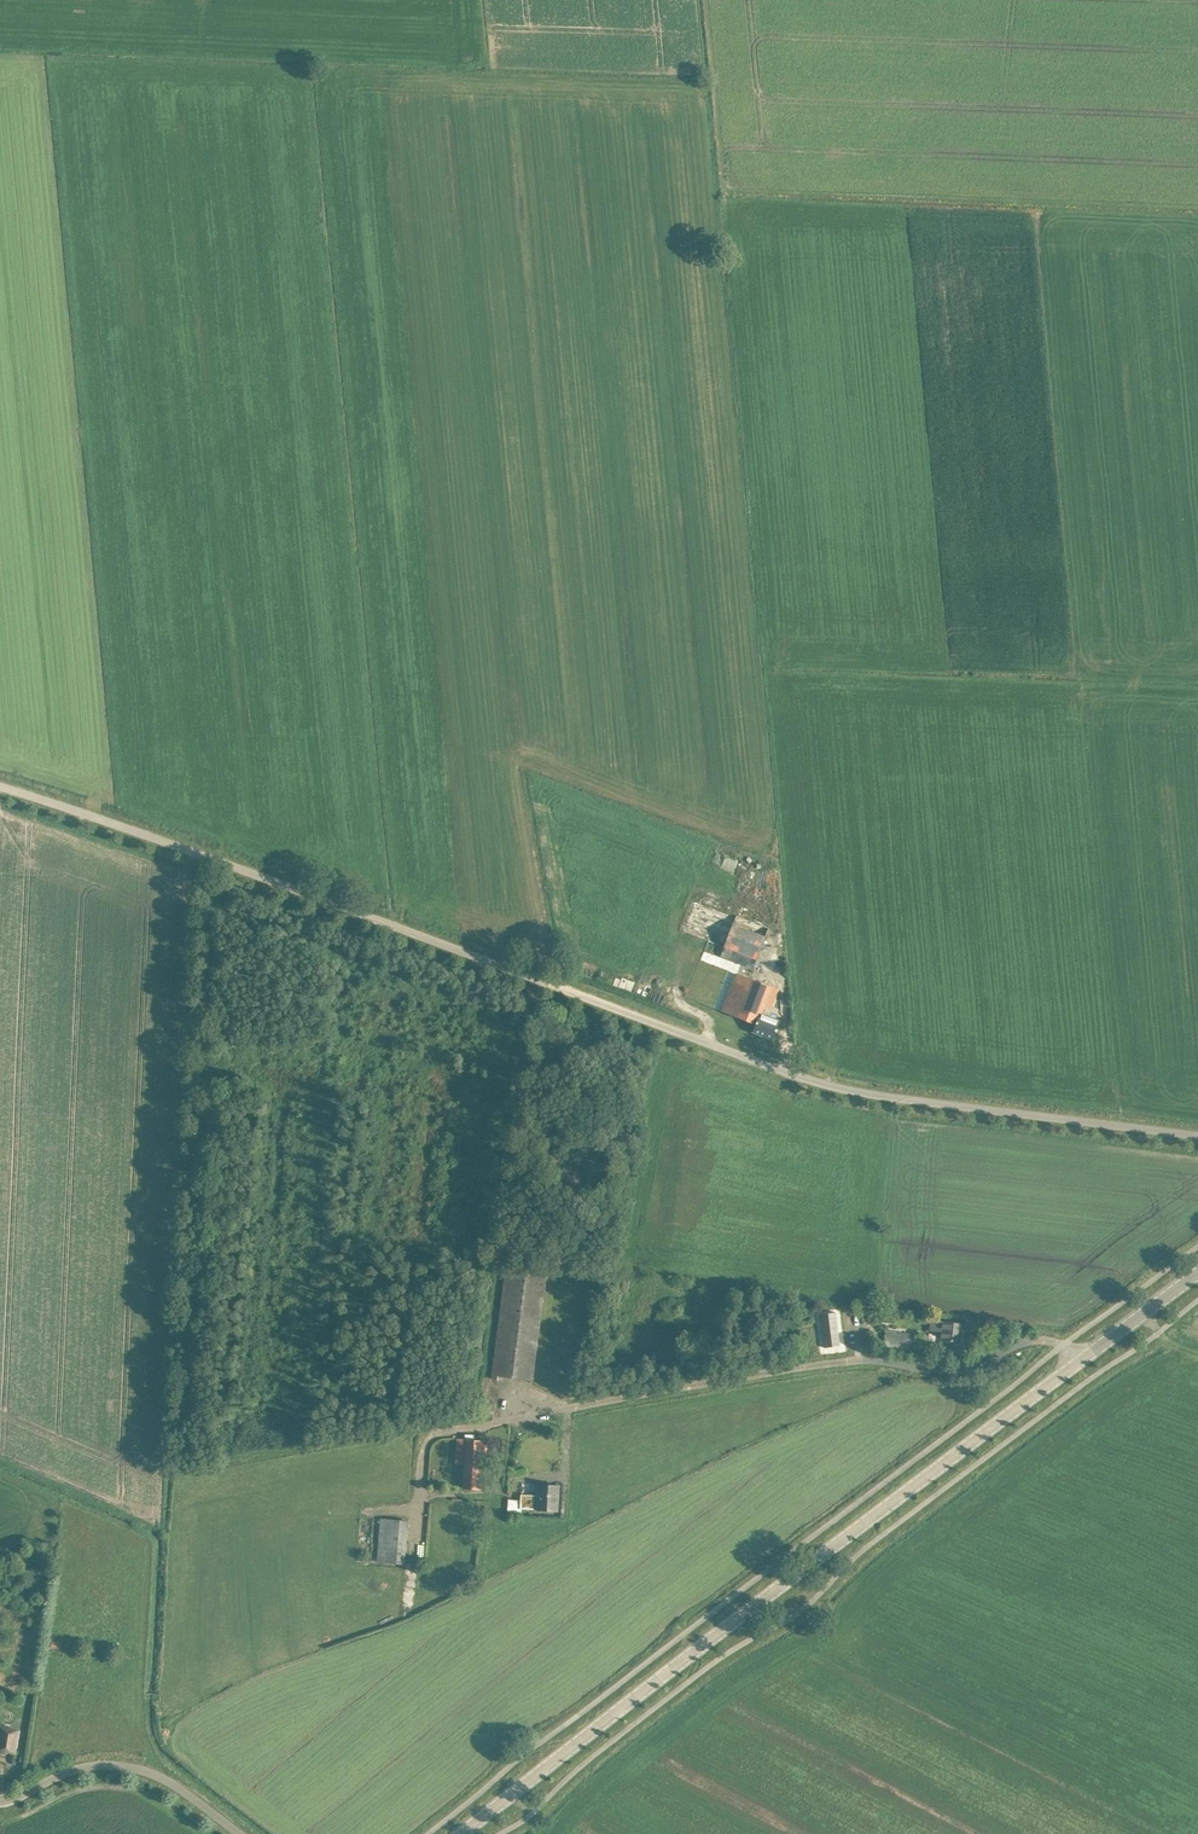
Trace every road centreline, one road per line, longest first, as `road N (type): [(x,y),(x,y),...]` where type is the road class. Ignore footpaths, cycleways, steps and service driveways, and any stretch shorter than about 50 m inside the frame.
road 1 (unclassified): [(1197,1136),(822,1083),(0,786)]
road 2 (residential): [(1078,1362),(1063,1345),(1037,1339),(963,1369),(851,1360),(438,1432),(423,1449),(413,1584)]
road 3 (secondary): [(462,1833),(1078,1362)]
road 4 (unclassified): [(239,1833),(175,1785),(129,1766),(71,1771),(0,1802)]
road 5 (secondary): [(1078,1362),(1197,1272)]

